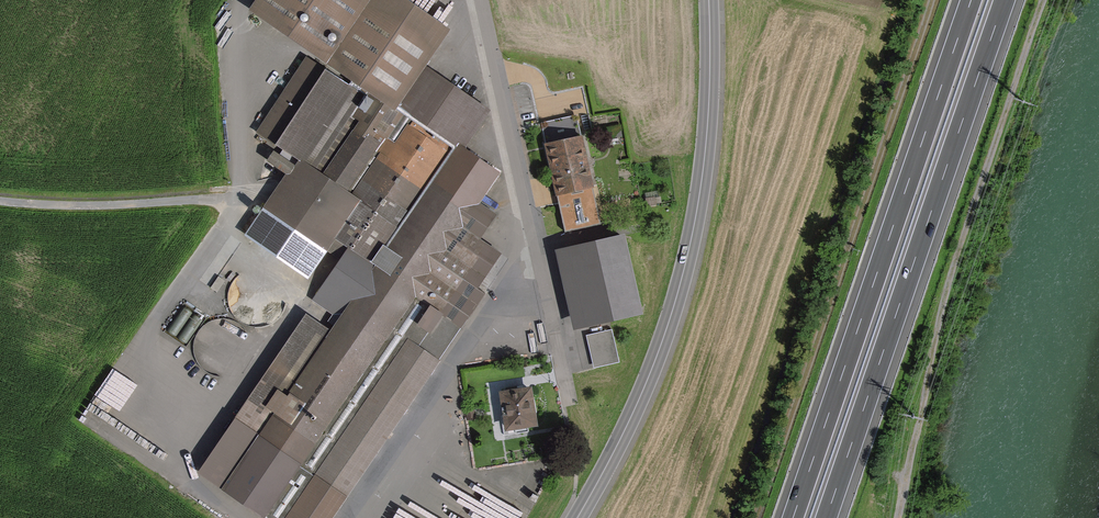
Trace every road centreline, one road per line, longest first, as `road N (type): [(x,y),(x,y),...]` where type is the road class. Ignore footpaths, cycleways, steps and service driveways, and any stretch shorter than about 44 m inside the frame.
road 1 (motorway): [(826,517),(1005,0)]
road 2 (motorway): [(971,0),(793,517)]
road 3 (track): [(757,517),(932,0)]
road 4 (secondary): [(709,0),(709,144),(680,287),(648,388),(580,517)]
road 5 (track): [(897,517),(972,202),(1044,0)]
road 6 (unclassified): [(549,297),(481,0)]
road 7 (track): [(0,200),(93,205),(239,195)]

